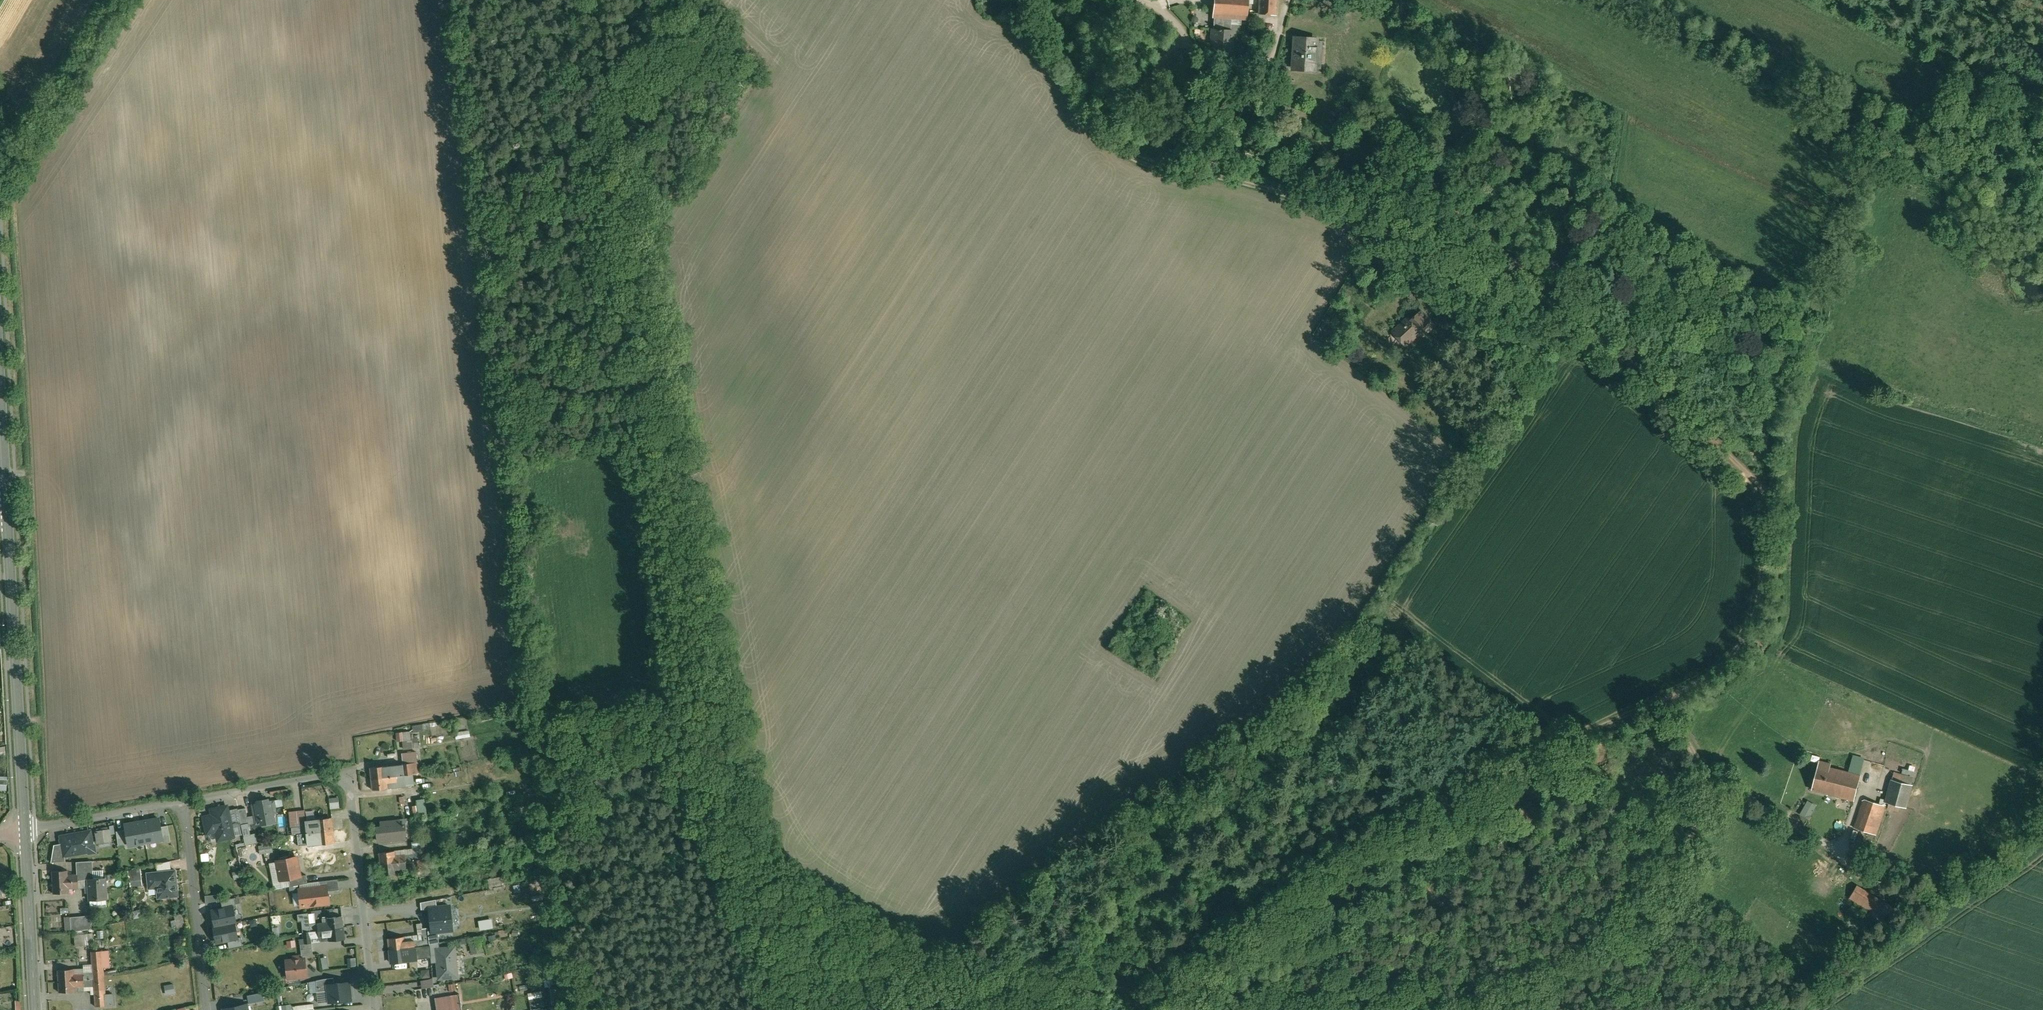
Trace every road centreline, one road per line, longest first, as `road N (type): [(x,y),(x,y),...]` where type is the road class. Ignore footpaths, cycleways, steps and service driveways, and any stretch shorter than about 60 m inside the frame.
road 1 (residential): [(184,802),(344,779),(373,1009)]
road 2 (tertiary): [(8,510),(26,830)]
road 3 (residential): [(184,802),(207,1009)]
road 4 (tertiary): [(26,830),(36,1009)]
road 5 (residential): [(26,830),(184,802)]
road 6 (tertiary): [(0,368),(8,510)]

